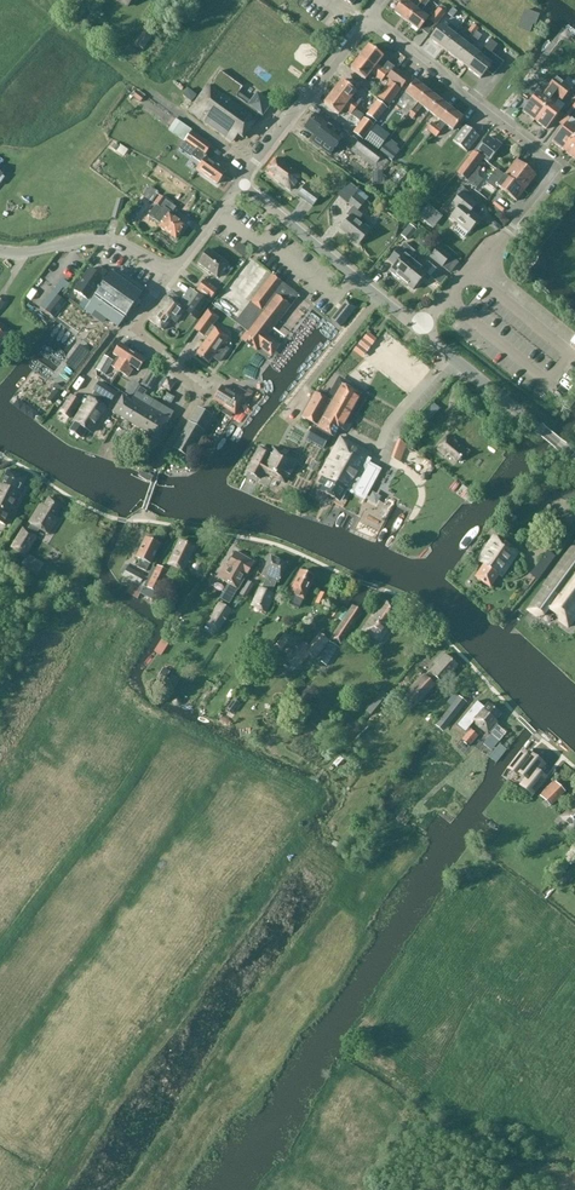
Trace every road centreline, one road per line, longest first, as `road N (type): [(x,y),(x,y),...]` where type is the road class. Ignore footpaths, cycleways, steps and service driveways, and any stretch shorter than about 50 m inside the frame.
road 1 (residential): [(419,331),(559,169),(370,17)]
road 2 (tertiary): [(419,331),(239,184)]
road 3 (residential): [(239,184),(370,17)]
road 4 (tertiary): [(574,458),(419,331)]
road 5 (unclassified): [(172,272),(105,240),(0,252)]
road 6 (unclassified): [(203,388),(133,332),(172,272)]

